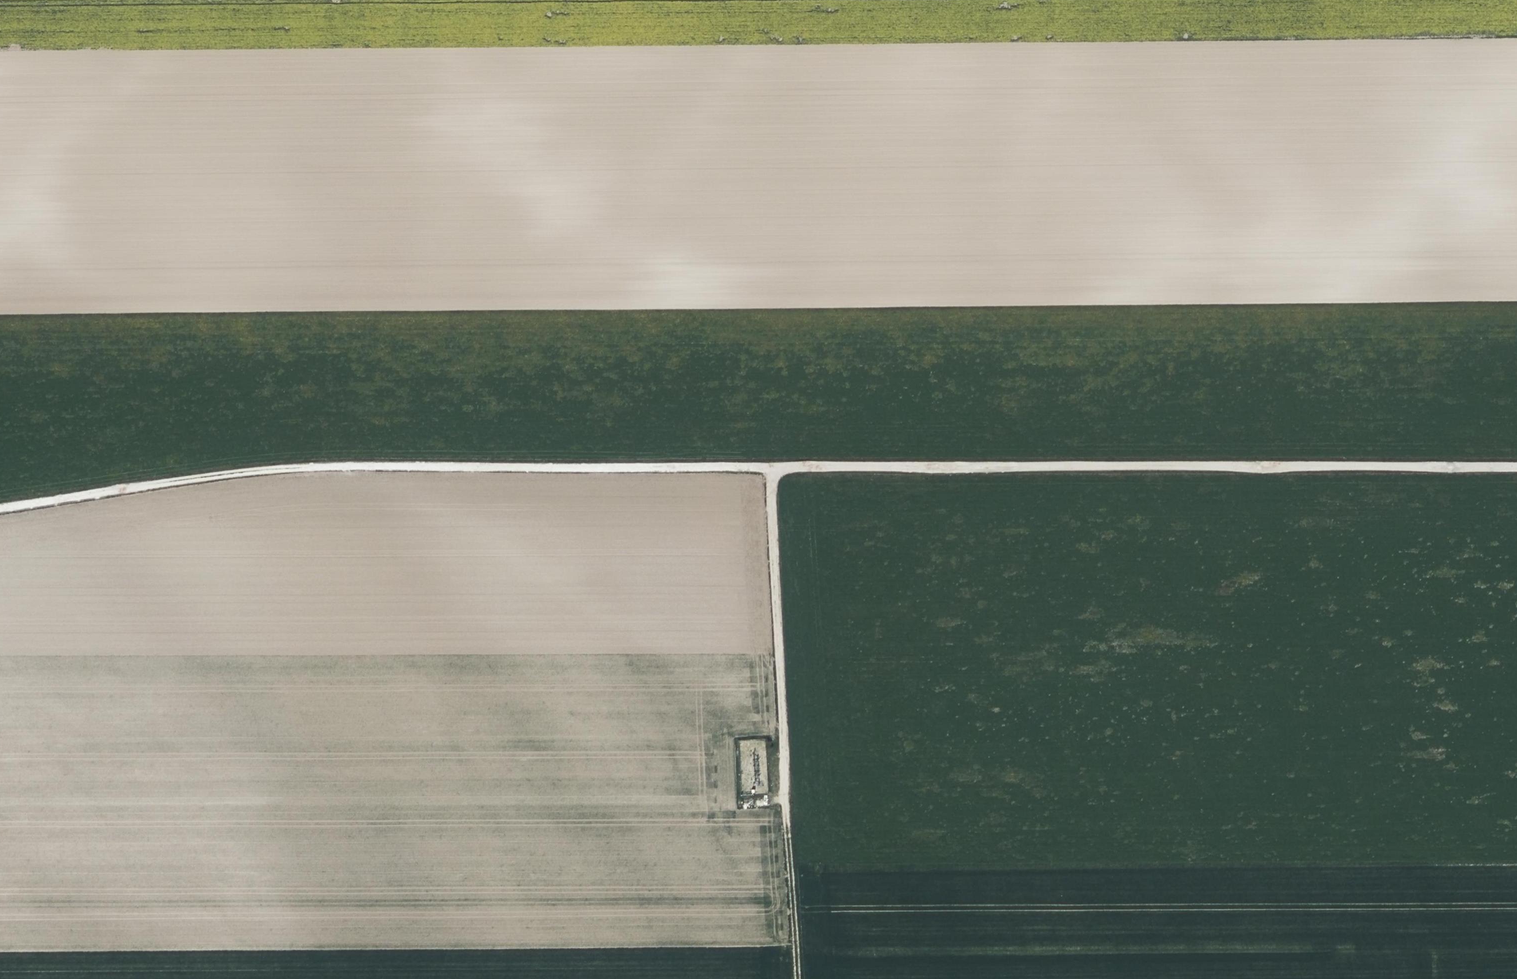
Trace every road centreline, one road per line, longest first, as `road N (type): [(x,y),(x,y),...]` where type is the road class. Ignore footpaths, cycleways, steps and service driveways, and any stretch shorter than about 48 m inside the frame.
road 1 (track): [(1516,470),(276,469),(0,508)]
road 2 (track): [(800,978),(772,469)]

